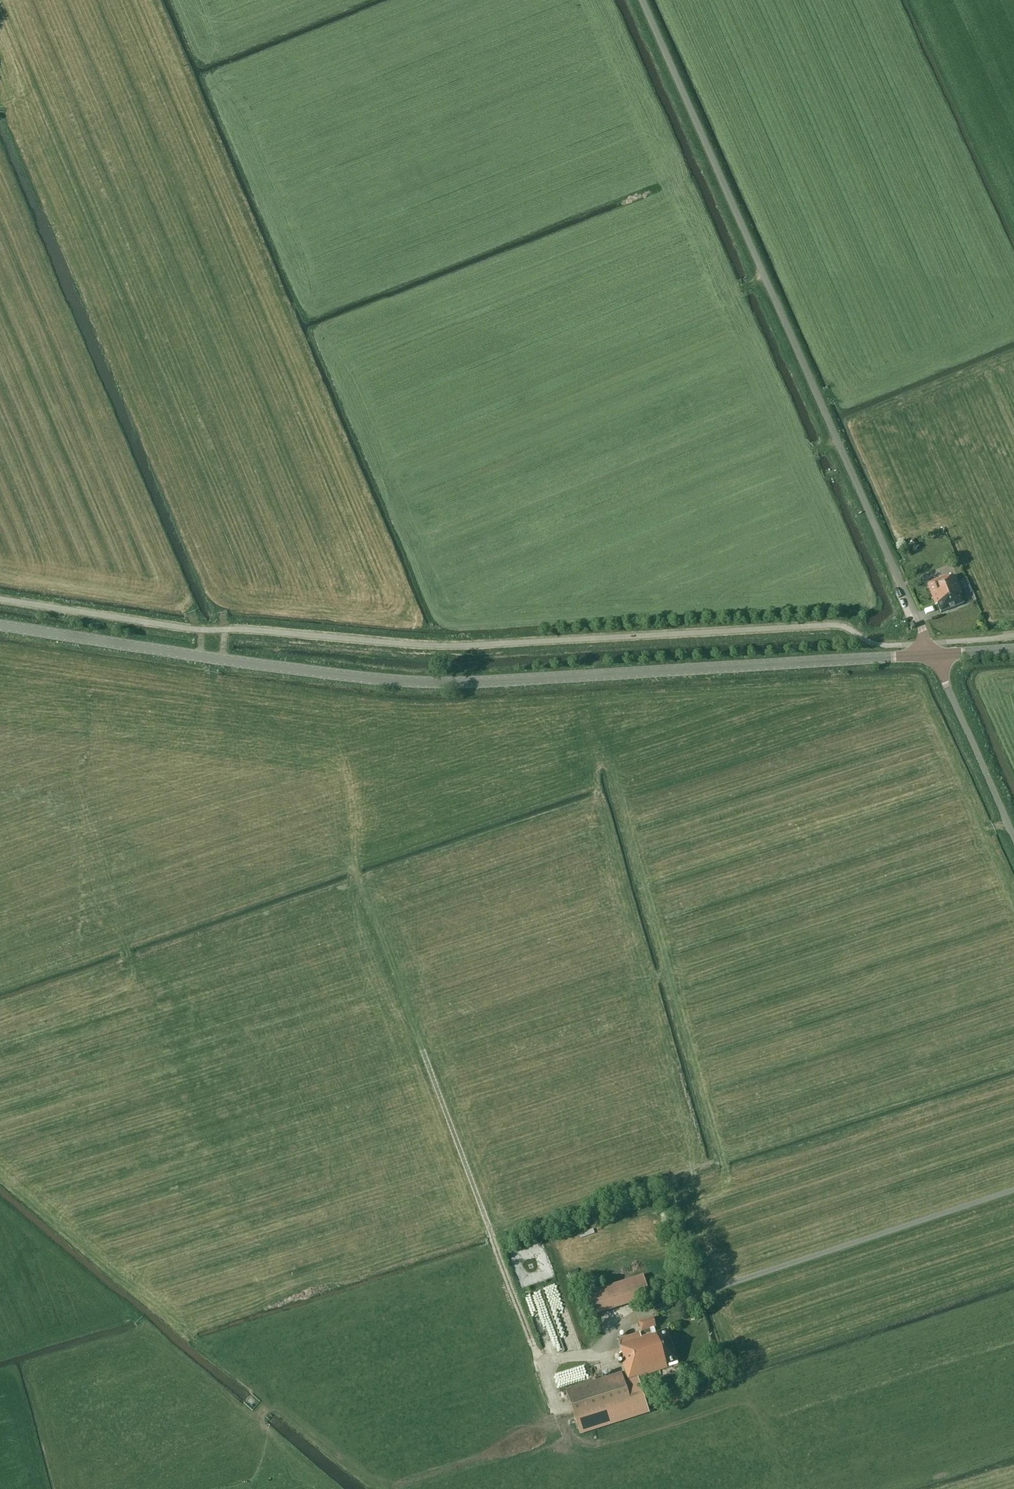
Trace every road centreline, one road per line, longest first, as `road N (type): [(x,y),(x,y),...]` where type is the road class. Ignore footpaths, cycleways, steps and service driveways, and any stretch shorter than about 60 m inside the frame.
road 1 (secondary): [(0,626),(409,682),(932,655)]
road 2 (unclassified): [(932,655),(644,0)]
road 3 (unclassified): [(1013,838),(932,655)]

